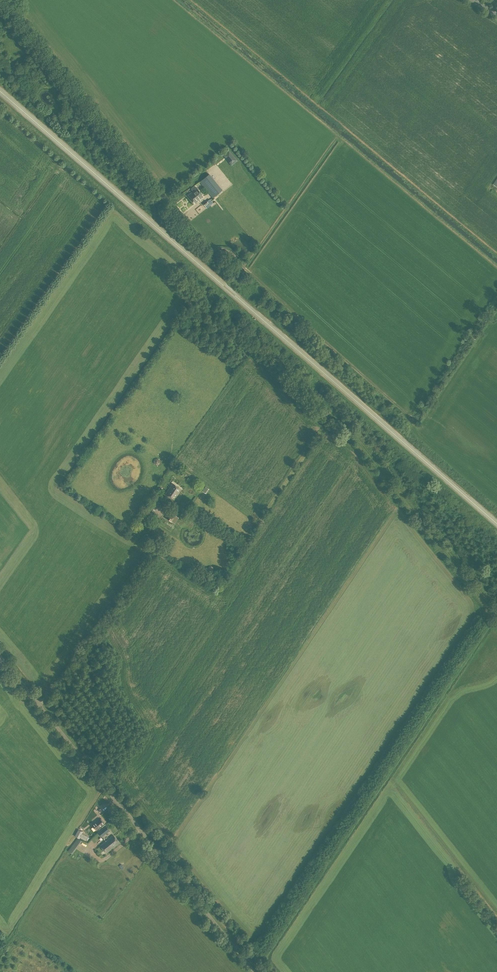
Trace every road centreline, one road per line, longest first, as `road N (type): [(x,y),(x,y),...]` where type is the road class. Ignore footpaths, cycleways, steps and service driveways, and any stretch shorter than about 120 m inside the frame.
road 1 (unclassified): [(258,971),(0,655)]
road 2 (track): [(496,618),(287,360),(243,320)]
road 3 (track): [(240,286),(6,0)]

